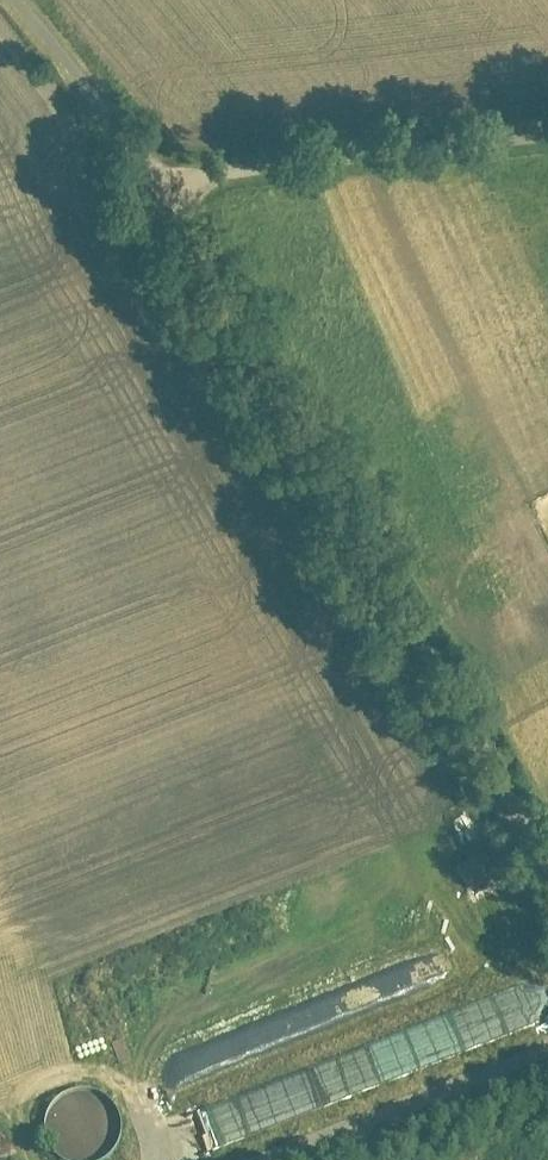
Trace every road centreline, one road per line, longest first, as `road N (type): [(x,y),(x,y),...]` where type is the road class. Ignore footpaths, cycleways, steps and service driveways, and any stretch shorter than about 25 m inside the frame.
road 1 (residential): [(159,180),(547,853)]
road 2 (residential): [(547,137),(159,180)]
road 3 (track): [(281,1159),(547,1056)]
road 4 (residential): [(12,0),(159,180)]

